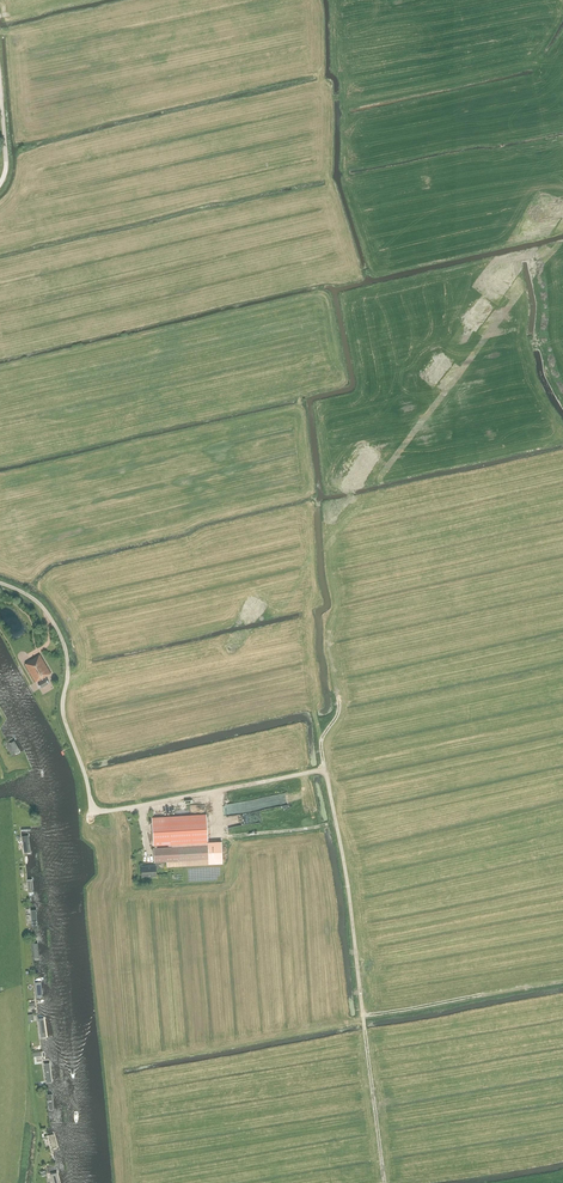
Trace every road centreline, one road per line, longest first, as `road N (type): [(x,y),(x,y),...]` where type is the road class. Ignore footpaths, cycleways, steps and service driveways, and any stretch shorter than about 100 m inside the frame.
road 1 (track): [(385,1182),(325,770),(139,806)]
road 2 (track): [(15,834),(40,1127),(35,1182)]
road 3 (unclassified): [(139,806),(92,813),(64,717),(62,641),(42,606),(0,583)]
road 4 (track): [(336,823),(216,837),(213,791)]

